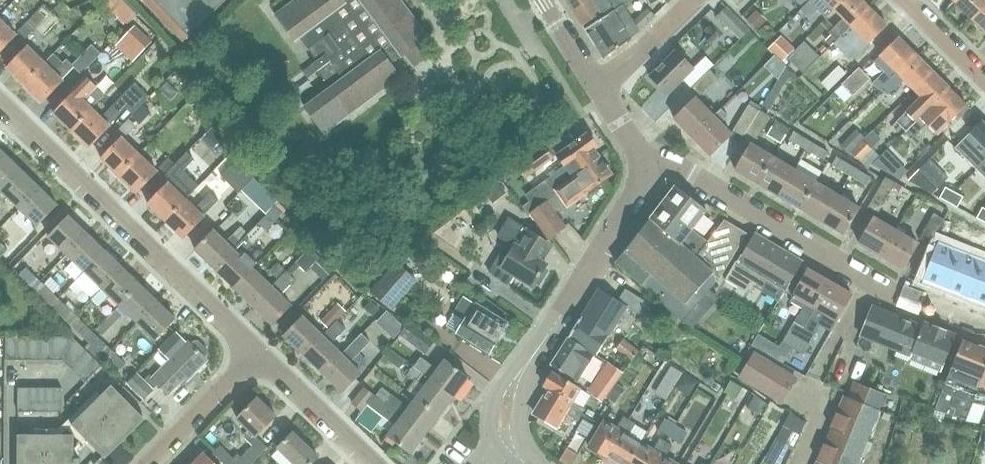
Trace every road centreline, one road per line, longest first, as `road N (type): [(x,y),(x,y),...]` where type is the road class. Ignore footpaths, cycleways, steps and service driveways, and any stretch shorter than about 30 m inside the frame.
road 1 (residential): [(984,333),(682,167),(648,166)]
road 2 (residential): [(0,102),(257,353)]
road 3 (unclassified): [(506,442),(507,402),(648,166)]
road 4 (residential): [(257,353),(371,463)]
road 5 (residential): [(257,353),(149,463)]
road 6 (residential): [(600,92),(693,0)]

